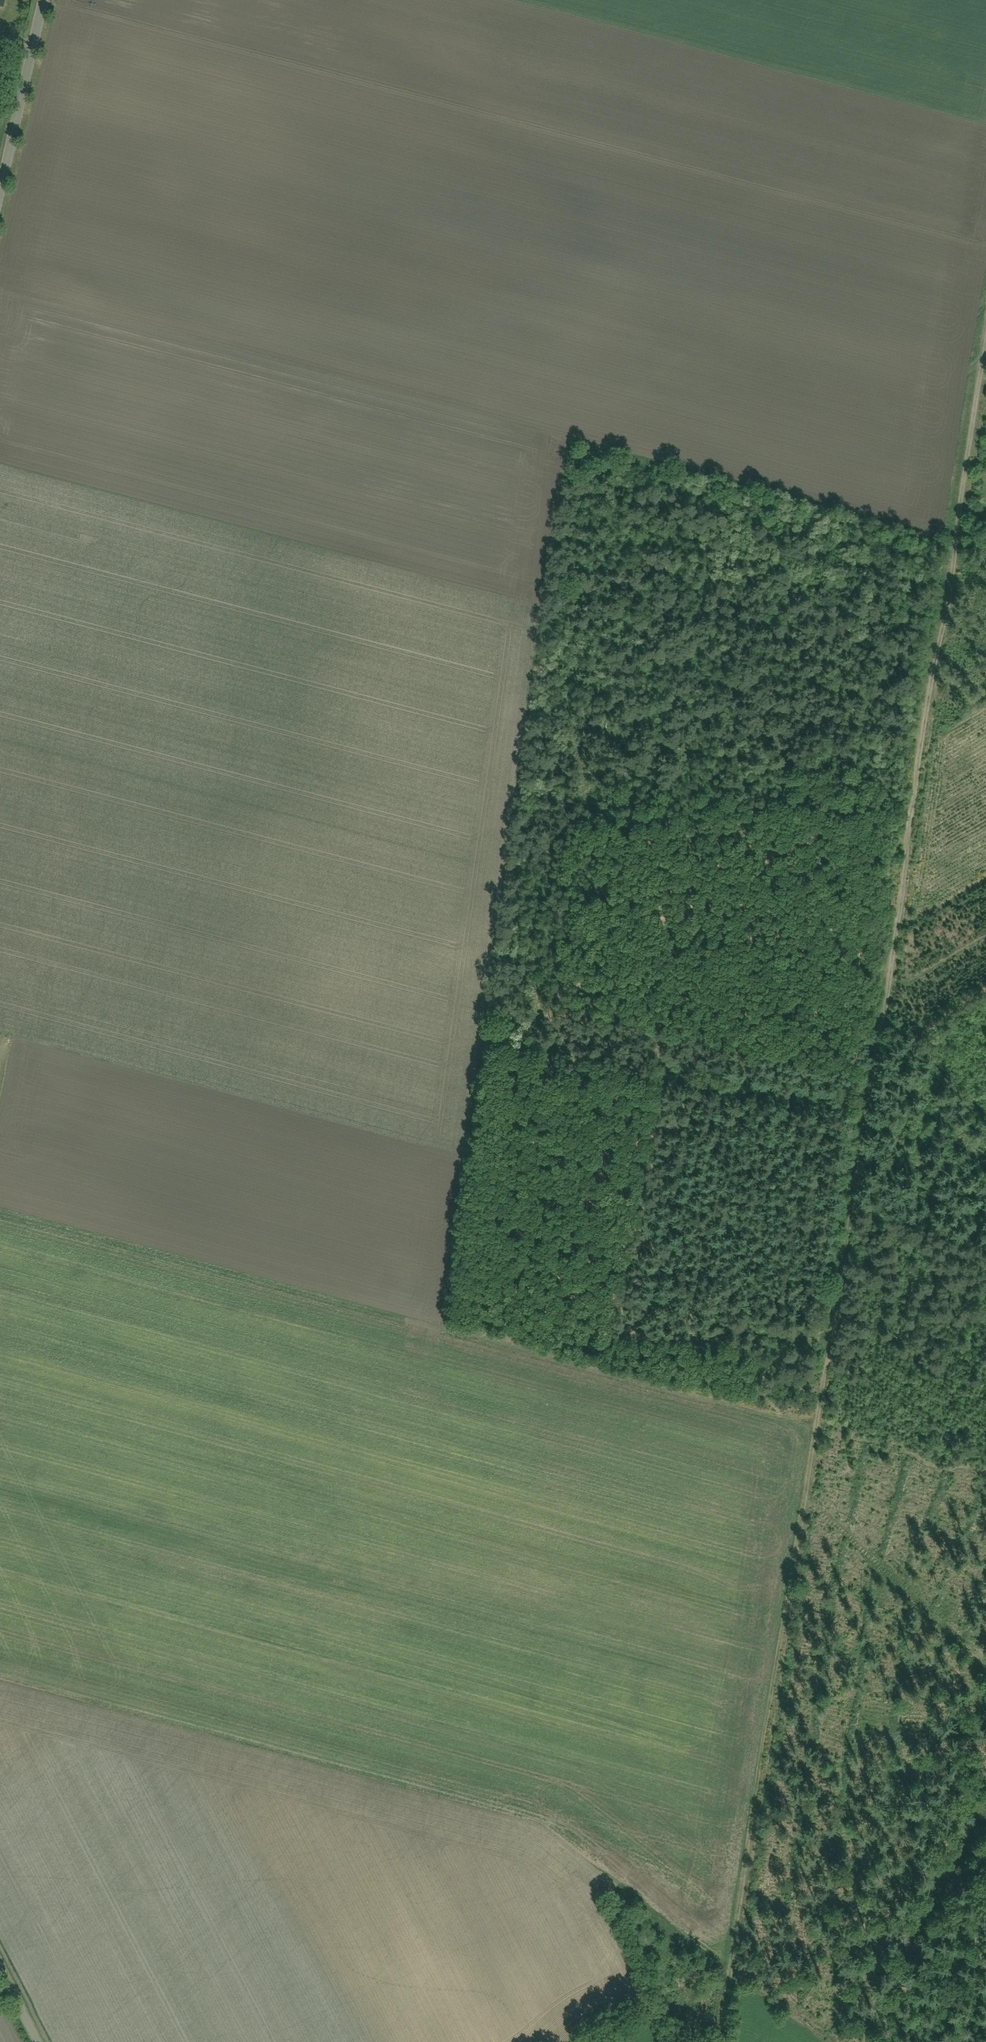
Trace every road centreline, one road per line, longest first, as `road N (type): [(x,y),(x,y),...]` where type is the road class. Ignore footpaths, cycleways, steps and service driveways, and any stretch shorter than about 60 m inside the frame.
road 1 (track): [(957,536),(724,2041)]
road 2 (residential): [(0,197),(45,0)]
road 3 (track): [(985,339),(957,536)]

